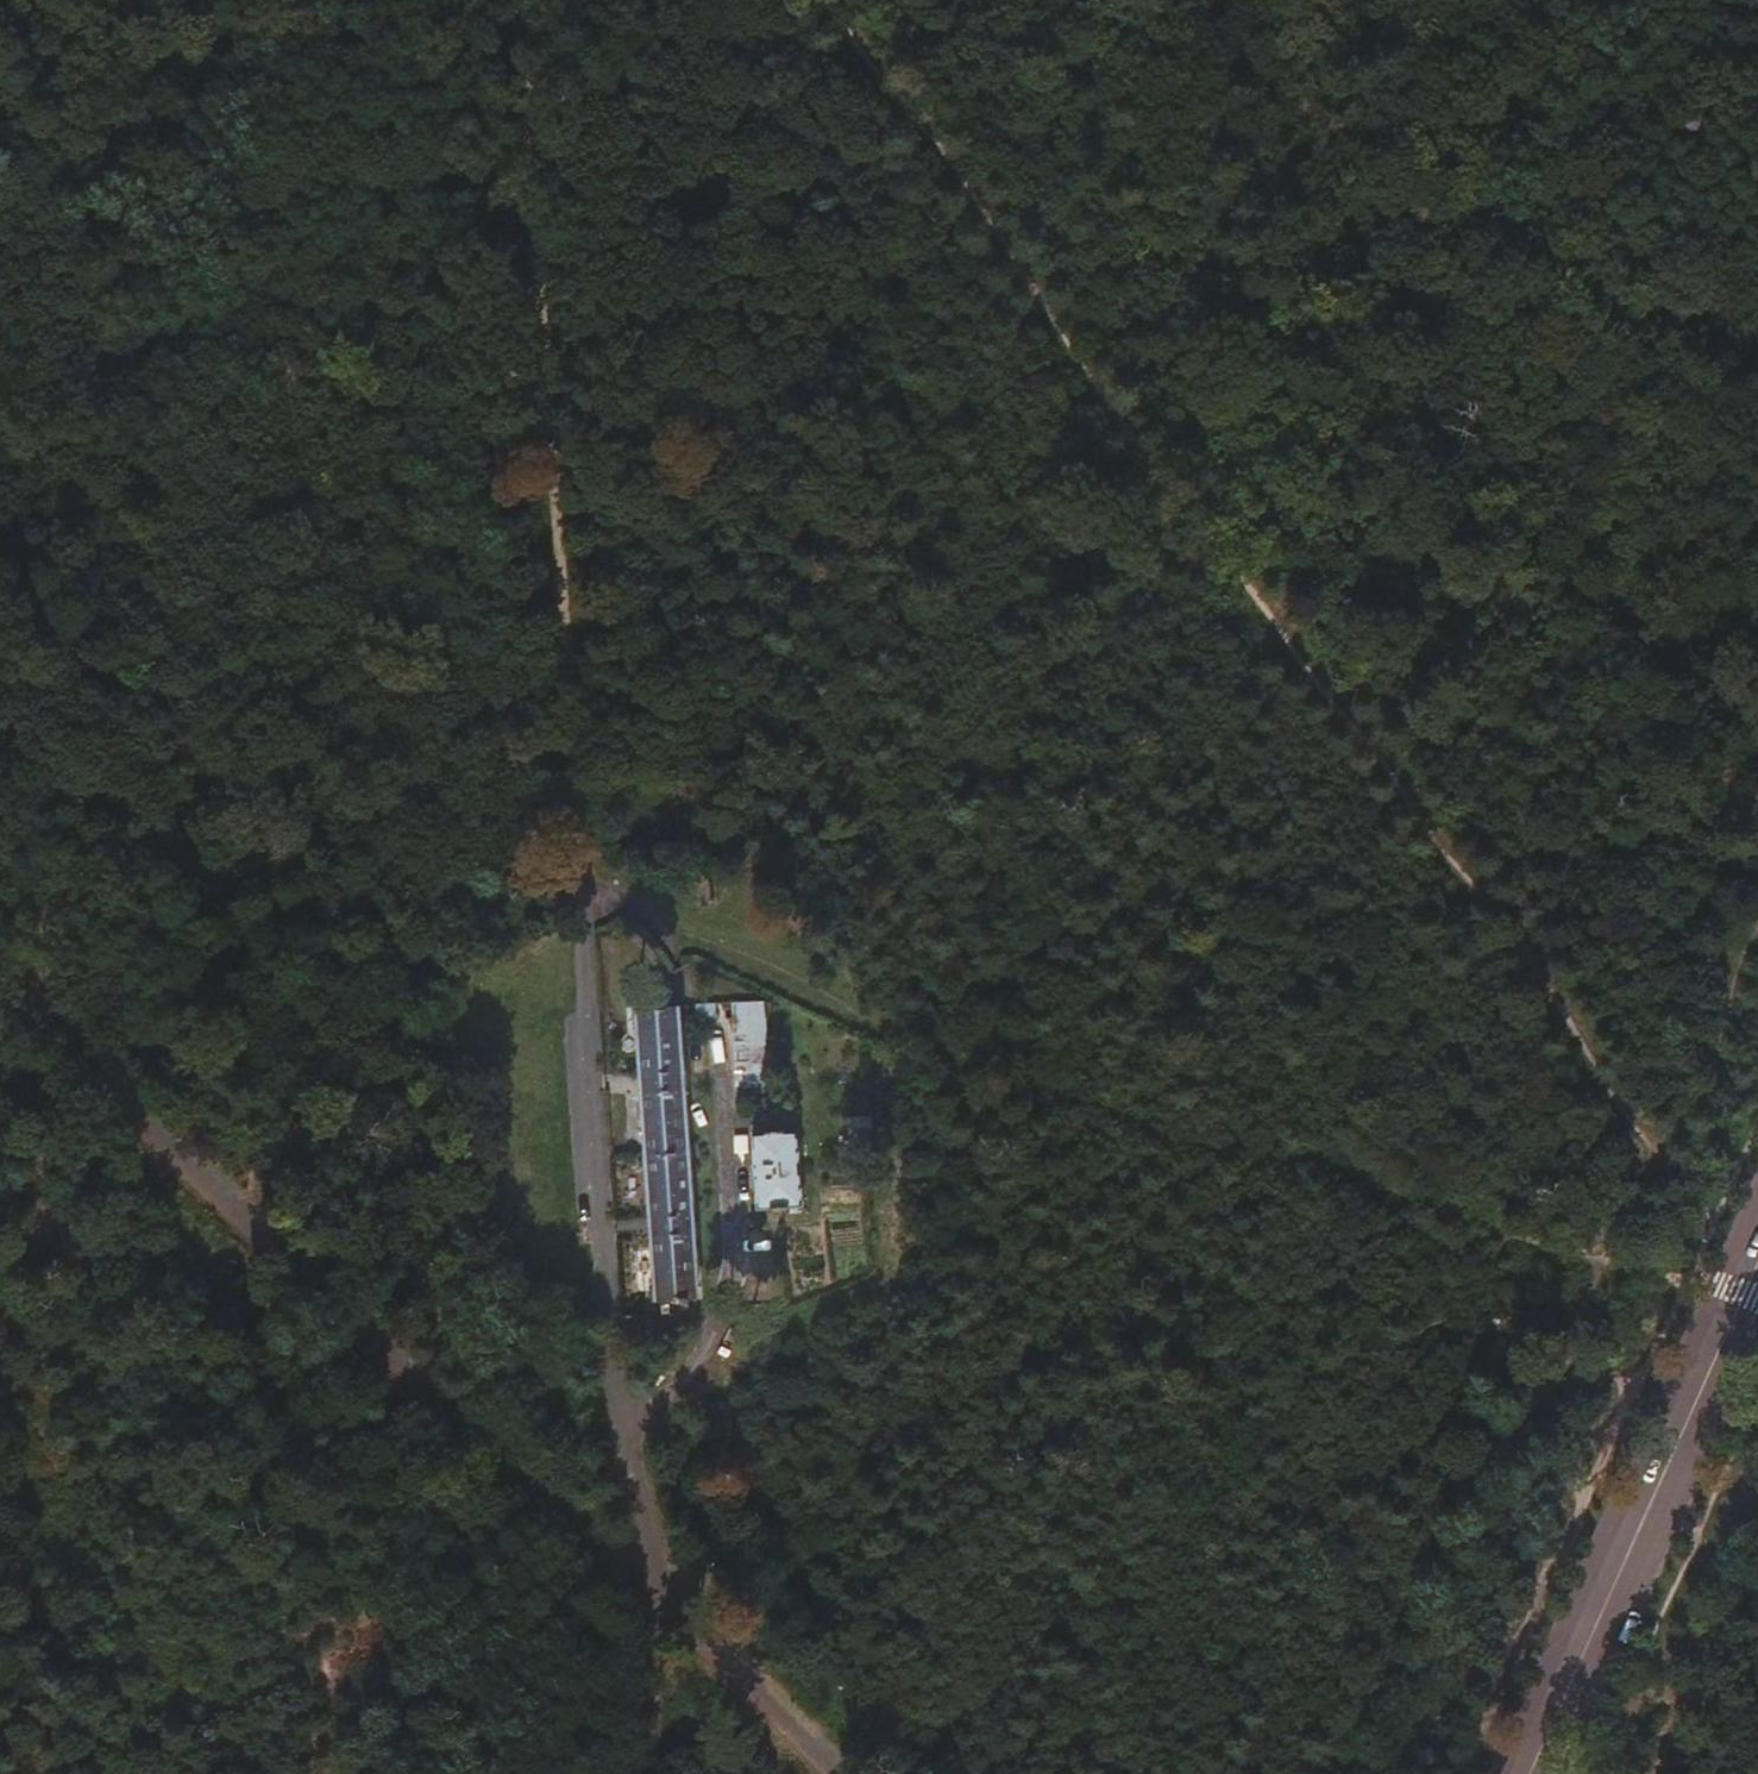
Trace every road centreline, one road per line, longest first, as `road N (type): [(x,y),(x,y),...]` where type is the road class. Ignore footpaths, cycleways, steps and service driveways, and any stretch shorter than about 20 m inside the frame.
road 1 (track): [(1715,1220),(1596,1076),(1513,932),(1380,754),(1299,667),(946,160),(824,0)]
road 2 (track): [(585,898),(517,0)]
road 3 (secondary): [(1526,1773),(1757,1257)]
road 4 (track): [(655,1773),(649,1579)]

